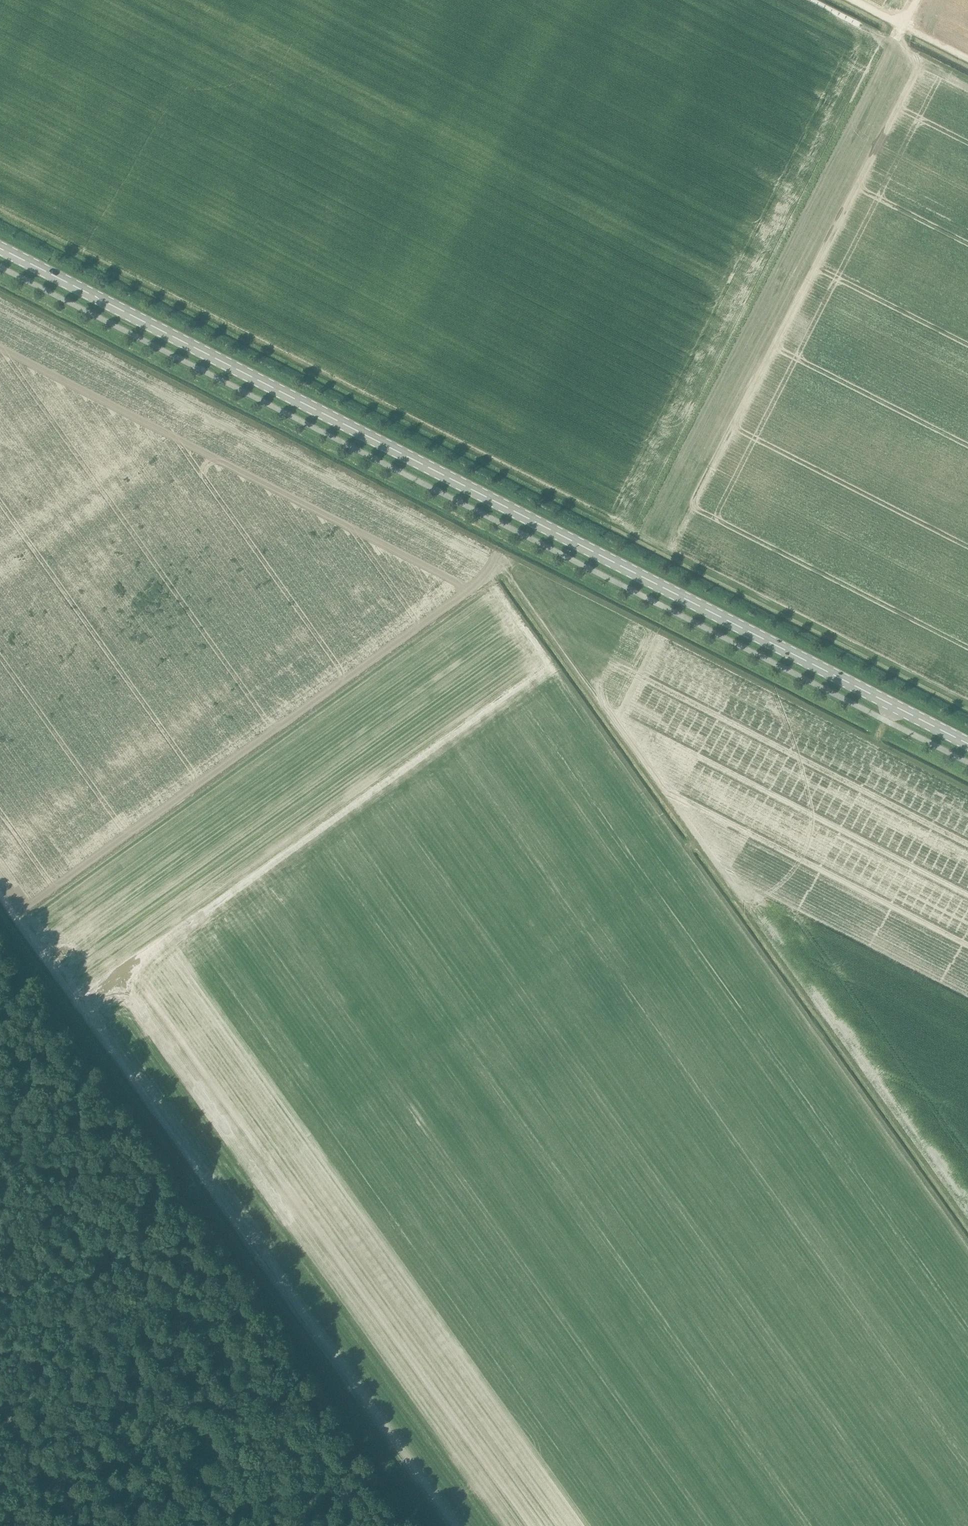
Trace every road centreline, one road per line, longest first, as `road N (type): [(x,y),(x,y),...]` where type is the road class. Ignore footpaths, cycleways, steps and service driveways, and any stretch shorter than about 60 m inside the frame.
road 1 (secondary): [(0,249),(967,745)]
road 2 (track): [(0,1394),(60,1485),(76,1525)]

